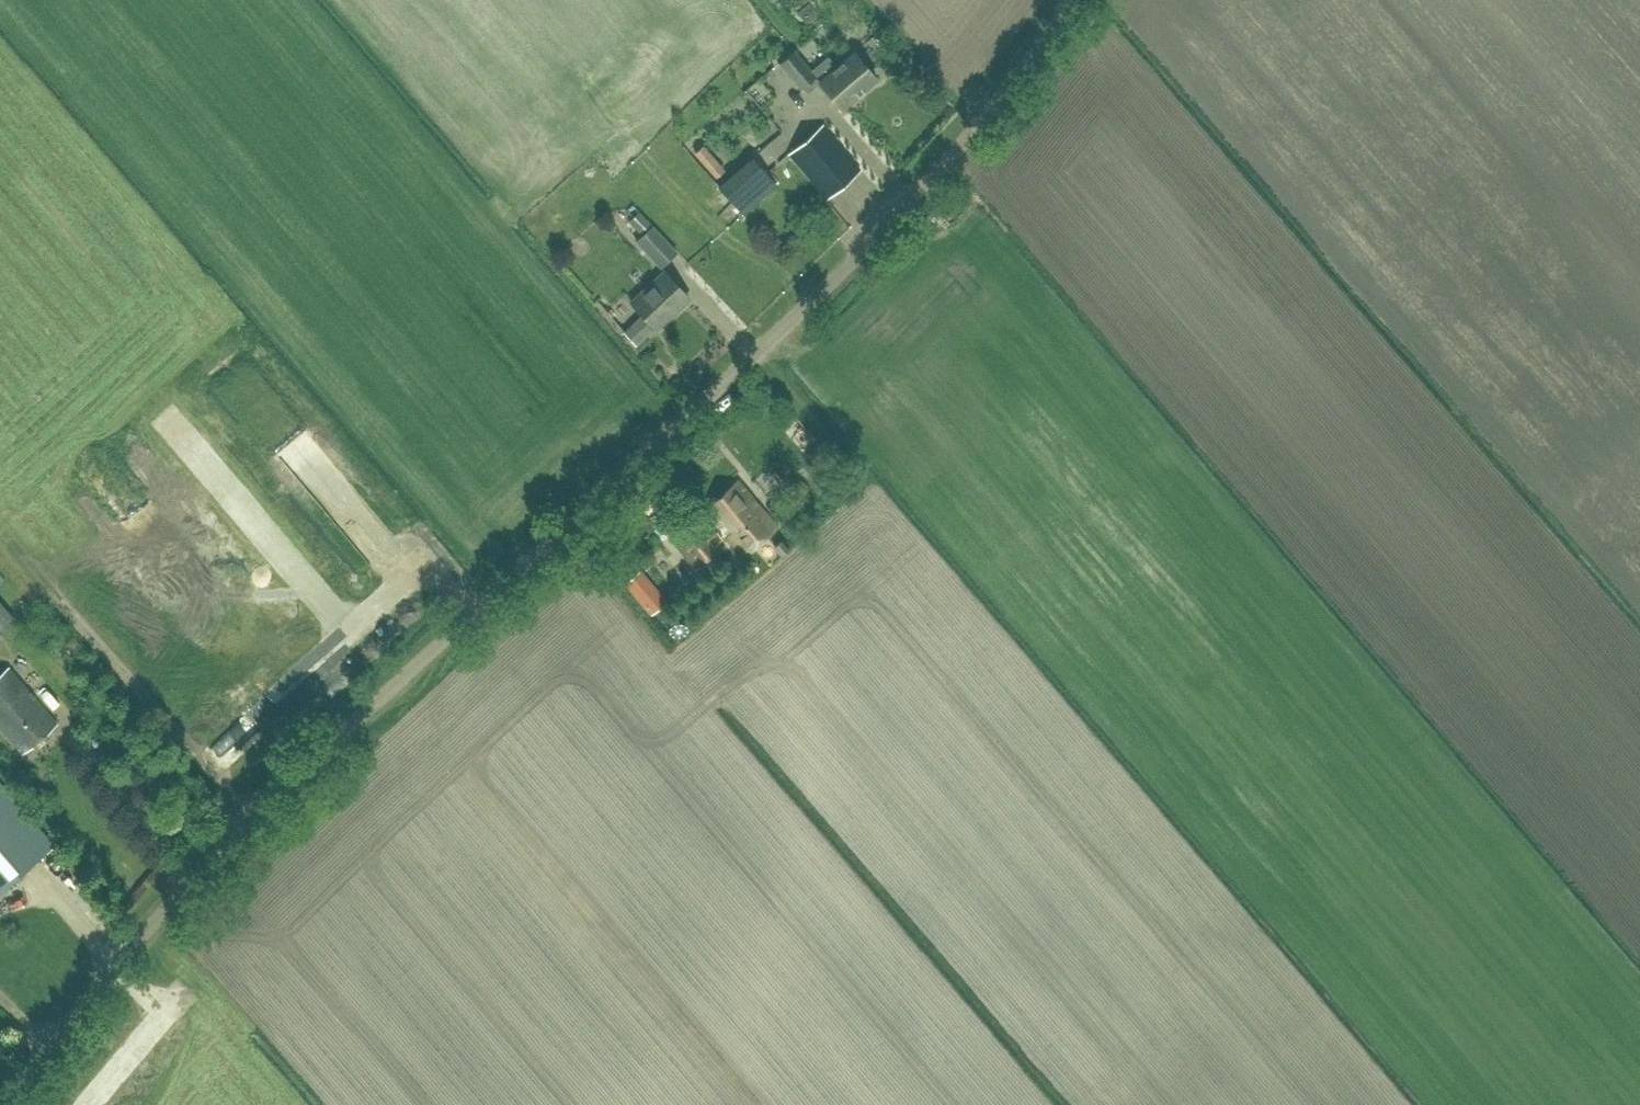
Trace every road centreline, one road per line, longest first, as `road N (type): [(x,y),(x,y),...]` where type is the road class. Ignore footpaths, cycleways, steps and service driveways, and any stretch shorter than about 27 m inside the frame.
road 1 (unclassified): [(0,1103),(281,800),(941,183),(1071,0)]

